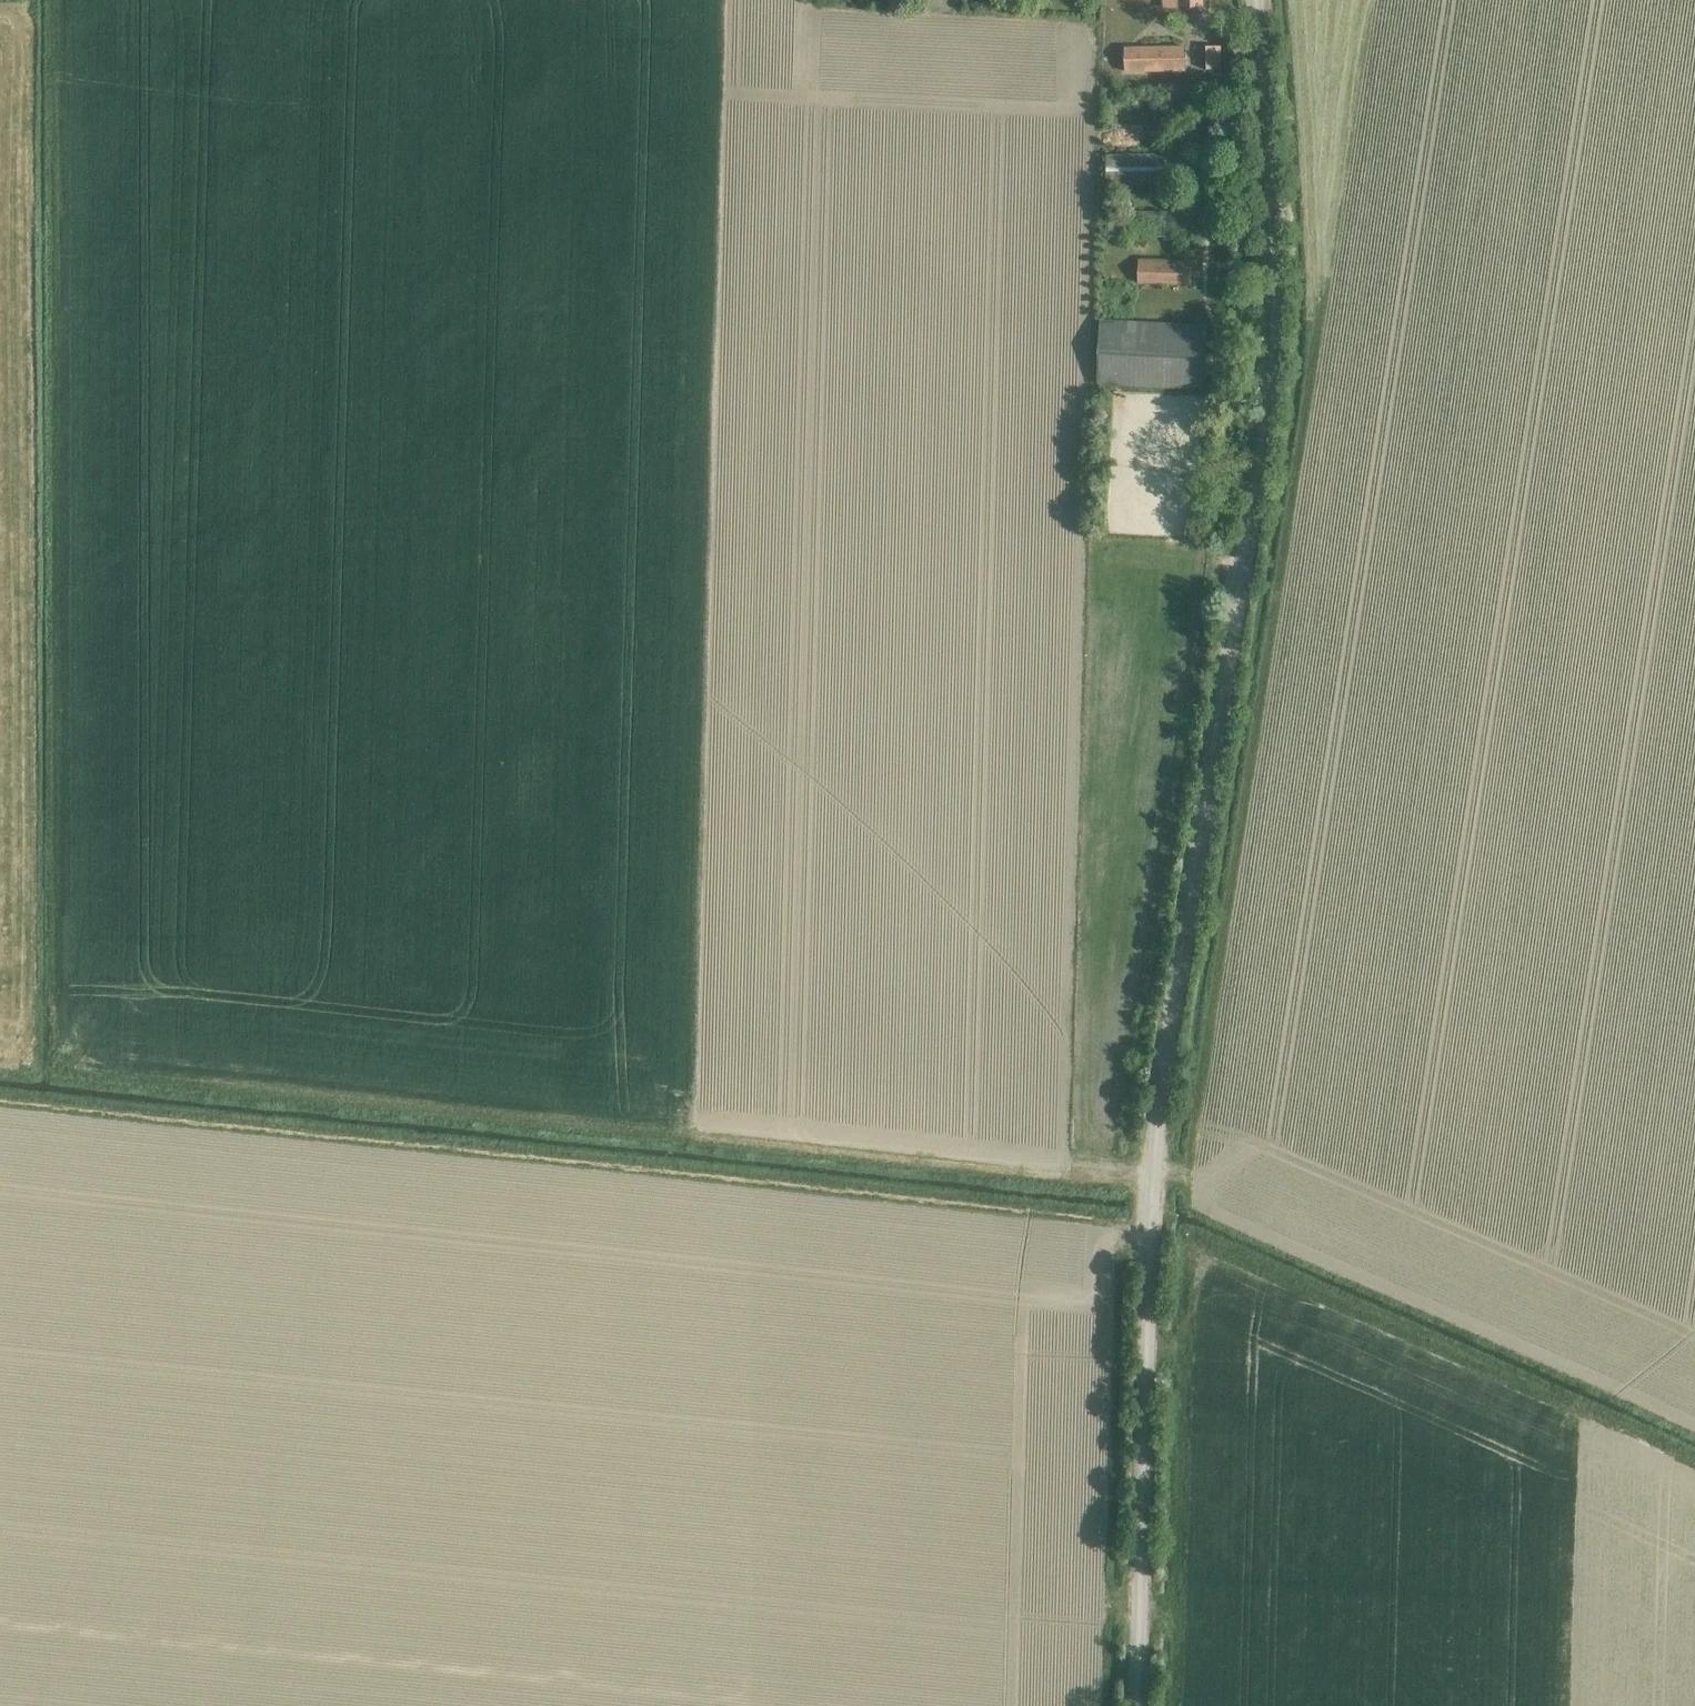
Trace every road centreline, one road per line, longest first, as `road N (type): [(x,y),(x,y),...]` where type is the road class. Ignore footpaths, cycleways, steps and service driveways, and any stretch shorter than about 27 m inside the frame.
road 1 (unclassified): [(1139,1705),(1152,1257),(1166,1094),(1276,295),(1257,0)]

